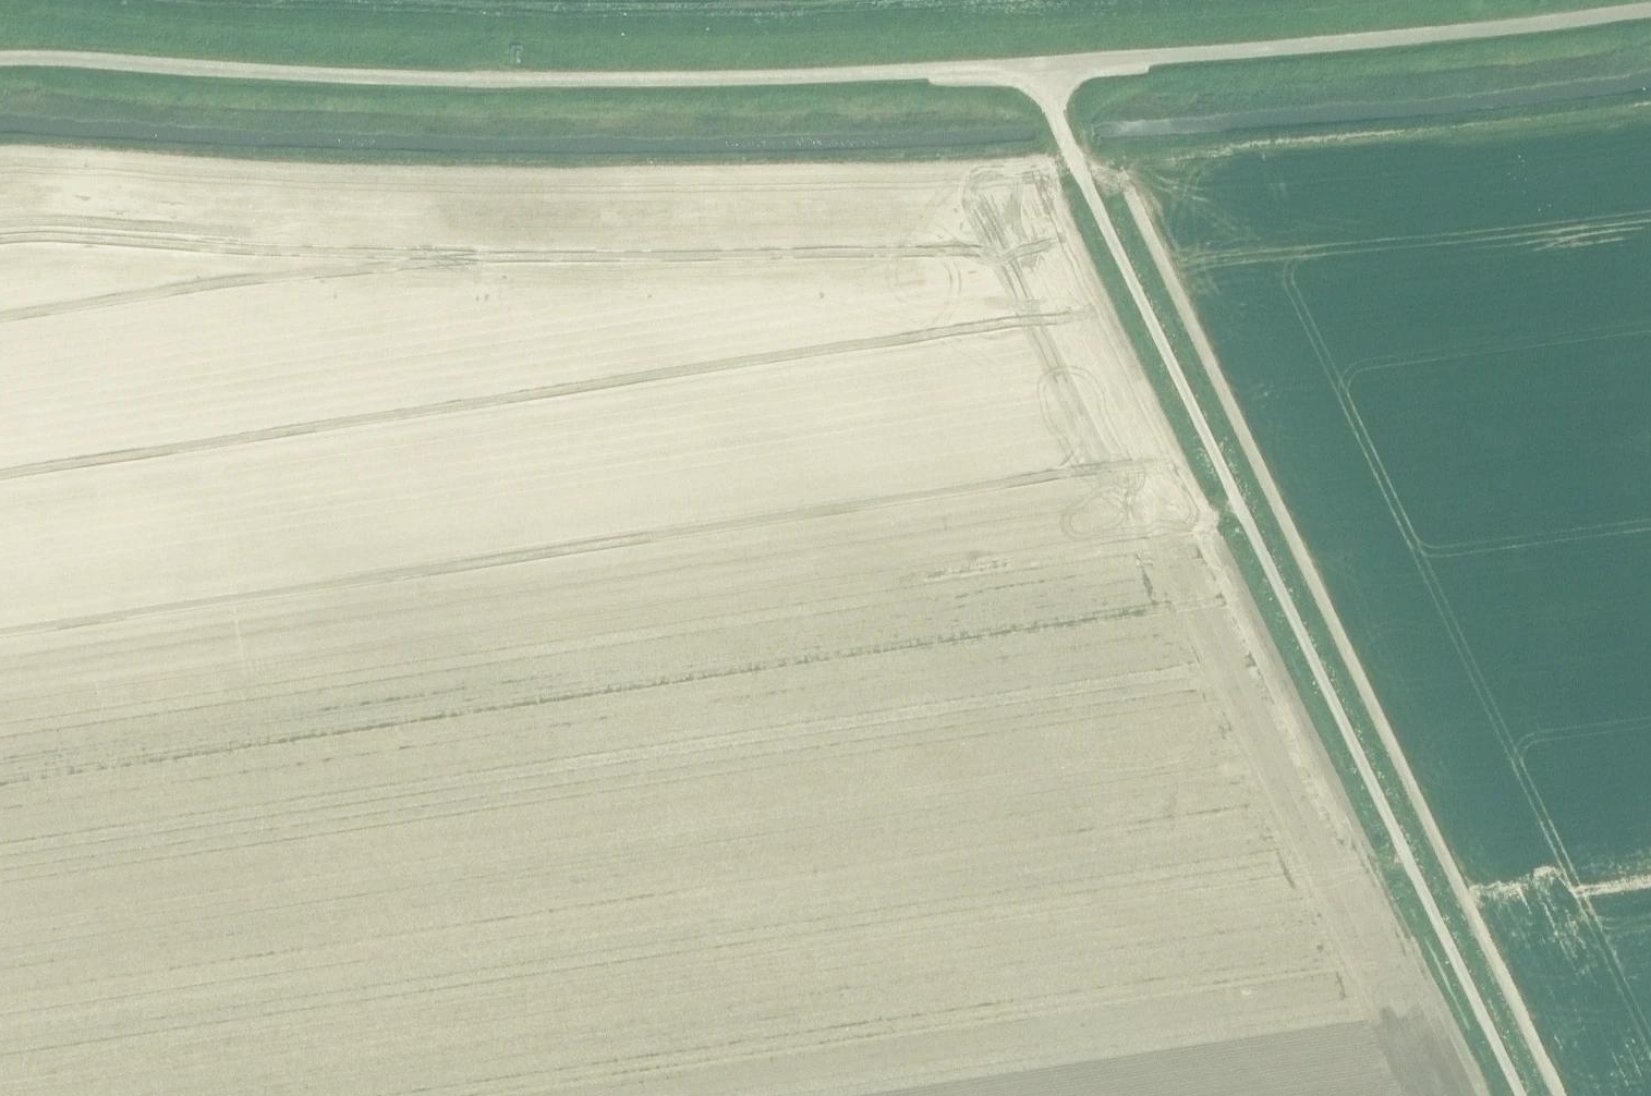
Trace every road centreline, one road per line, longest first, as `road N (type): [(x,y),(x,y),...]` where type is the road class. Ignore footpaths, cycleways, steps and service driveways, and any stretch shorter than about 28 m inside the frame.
road 1 (unclassified): [(1535,1095),(1040,71)]
road 2 (unclassified): [(0,63),(445,79),(1040,71)]
road 3 (unclassified): [(1040,71),(1650,9)]

